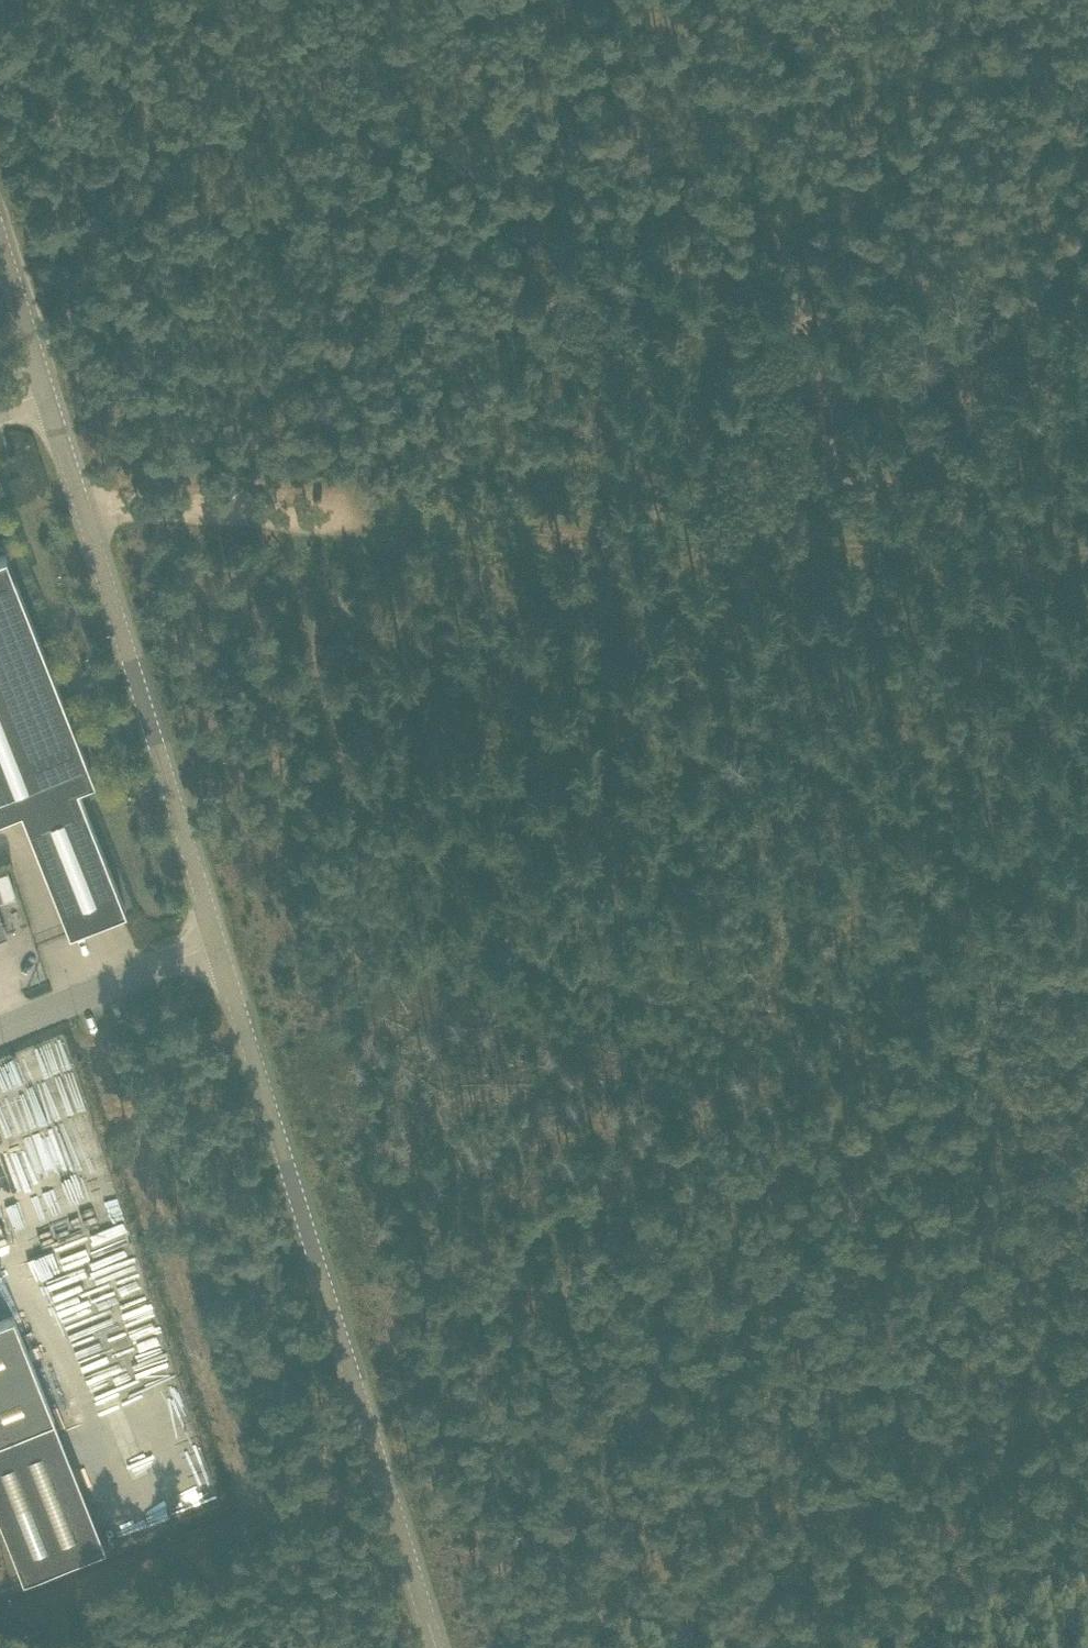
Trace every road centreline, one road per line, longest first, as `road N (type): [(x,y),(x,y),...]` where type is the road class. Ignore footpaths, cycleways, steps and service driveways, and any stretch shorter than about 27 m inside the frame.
road 1 (tertiary): [(214,943),(431,1647)]
road 2 (tertiary): [(45,391),(214,943)]
road 3 (unclassified): [(0,1028),(214,943)]
road 4 (tertiary): [(0,245),(45,391)]

